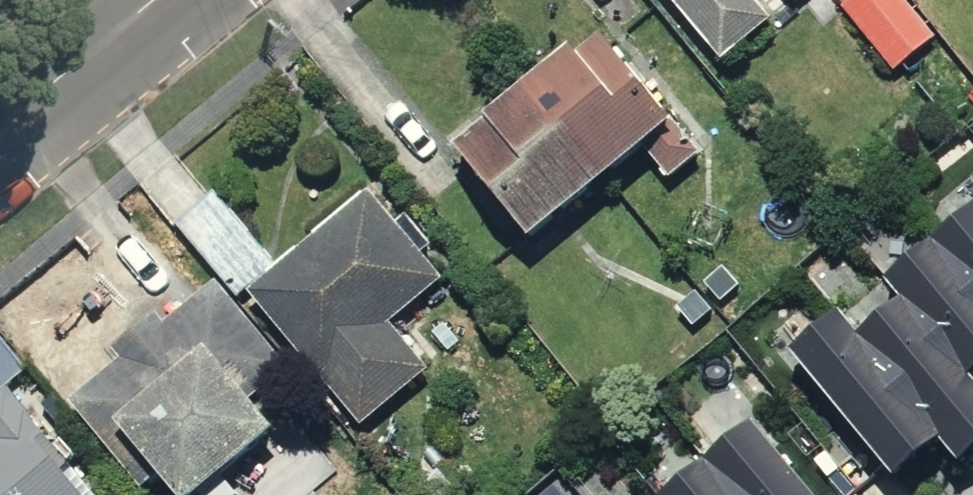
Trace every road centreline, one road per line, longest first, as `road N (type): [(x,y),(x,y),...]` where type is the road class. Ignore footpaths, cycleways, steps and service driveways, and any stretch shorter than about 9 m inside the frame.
road 1 (unclassified): [(153,0),(0,129)]

